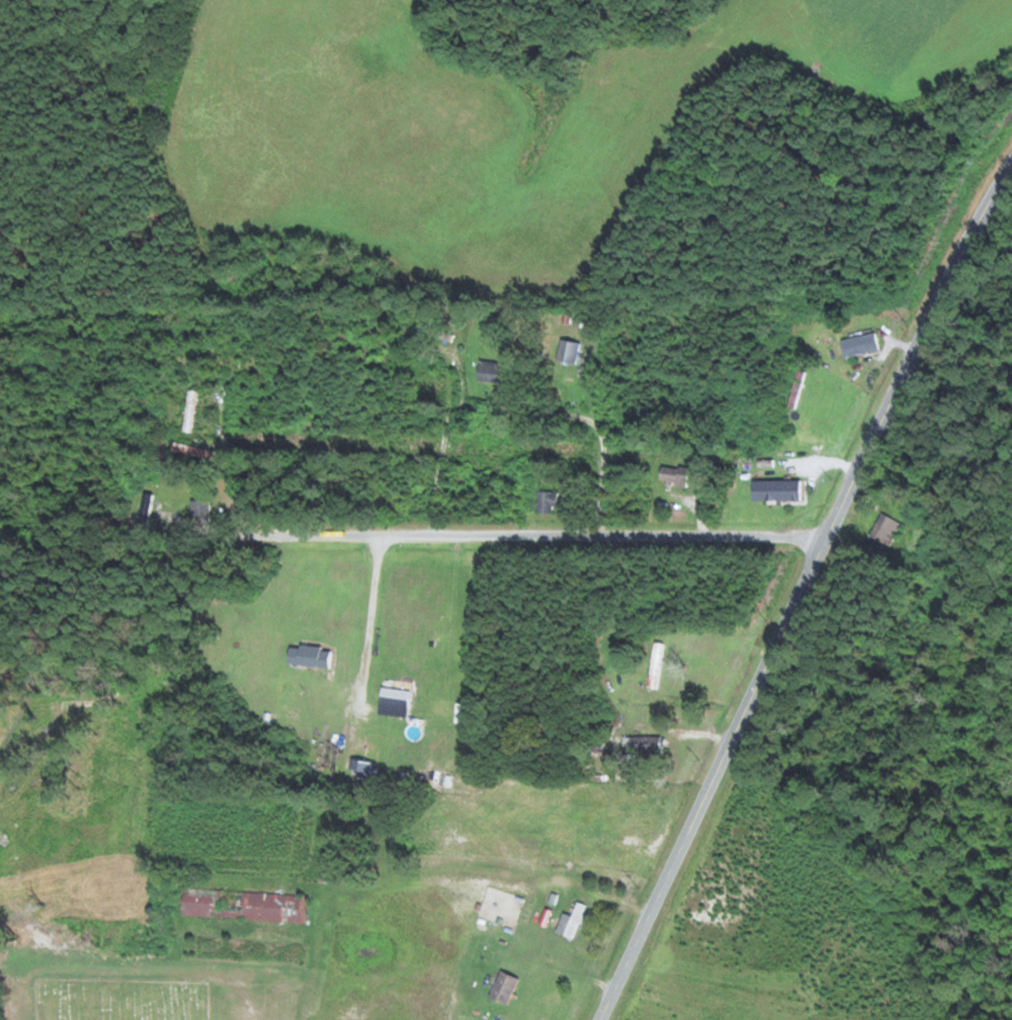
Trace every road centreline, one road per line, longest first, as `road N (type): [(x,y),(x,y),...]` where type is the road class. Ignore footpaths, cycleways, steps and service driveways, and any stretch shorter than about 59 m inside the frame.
road 1 (secondary): [(602,1019),(923,334),(1011,168)]
road 2 (residential): [(828,536),(158,532)]
road 3 (residential): [(677,857),(401,832),(329,921),(321,1019)]
road 4 (residential): [(622,533),(600,173)]
road 5 (residential): [(432,532),(440,459),(458,408),(481,386),(551,376)]
road 6 (residential): [(178,401),(147,522),(158,532)]
road 7 (residential): [(150,665),(158,532)]
road 8 (residential): [(250,533),(249,654)]

